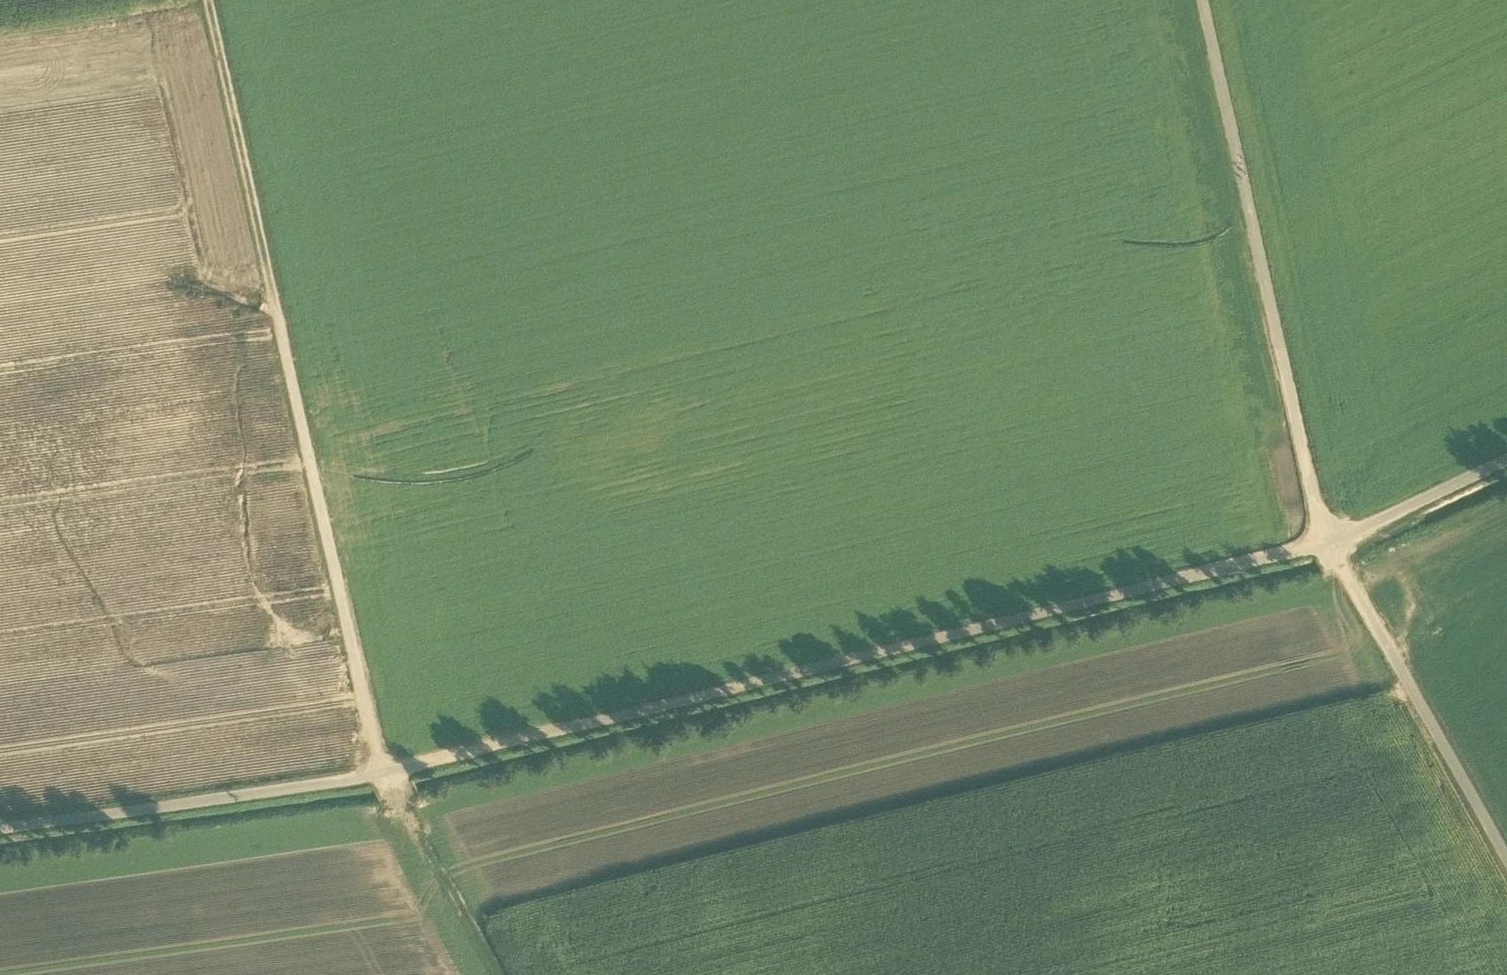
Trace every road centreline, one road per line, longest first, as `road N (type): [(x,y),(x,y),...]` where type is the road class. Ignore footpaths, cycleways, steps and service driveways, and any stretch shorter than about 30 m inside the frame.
road 1 (track): [(0,828),(383,774),(1326,547)]
road 2 (track): [(497,974),(383,774),(208,0)]
road 3 (track): [(1203,0),(1326,547)]
road 4 (track): [(1506,865),(1326,547)]
road 5 (track): [(1326,547),(1506,460)]

